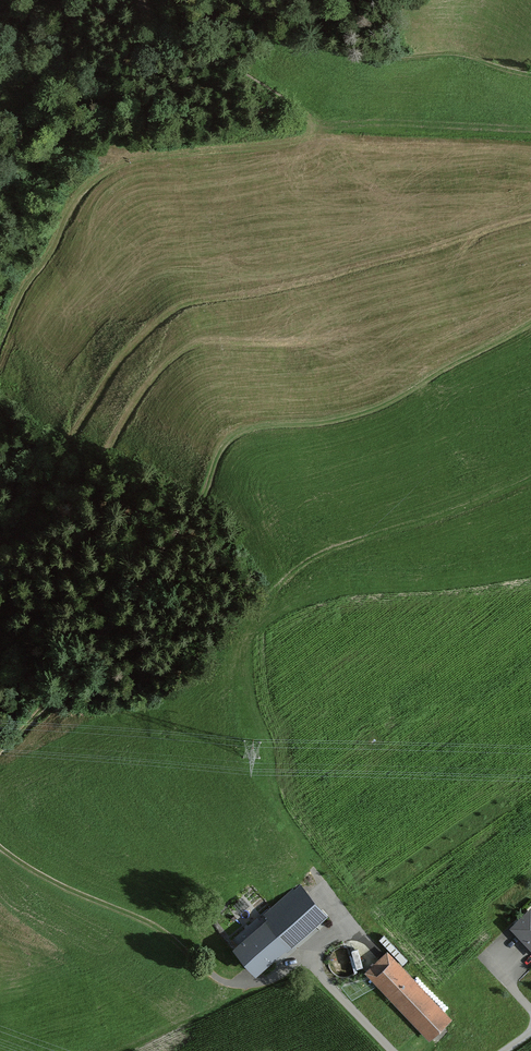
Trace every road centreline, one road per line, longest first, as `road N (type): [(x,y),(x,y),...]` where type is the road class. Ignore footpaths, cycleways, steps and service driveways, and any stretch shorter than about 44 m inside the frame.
road 1 (track): [(0,752),(133,600),(163,548),(195,515),(229,442),(254,428),(349,421),(390,405),(530,326)]
road 2 (track): [(139,0),(150,17),(297,112),(300,135),(149,157),(93,181),(73,201),(0,343)]
road 3 (track): [(530,77),(448,54),(367,58),(177,0)]
road 4 (track): [(207,972),(146,923),(68,890),(0,848)]
road 5 (track): [(207,972),(240,985),(310,957),(390,1050)]

